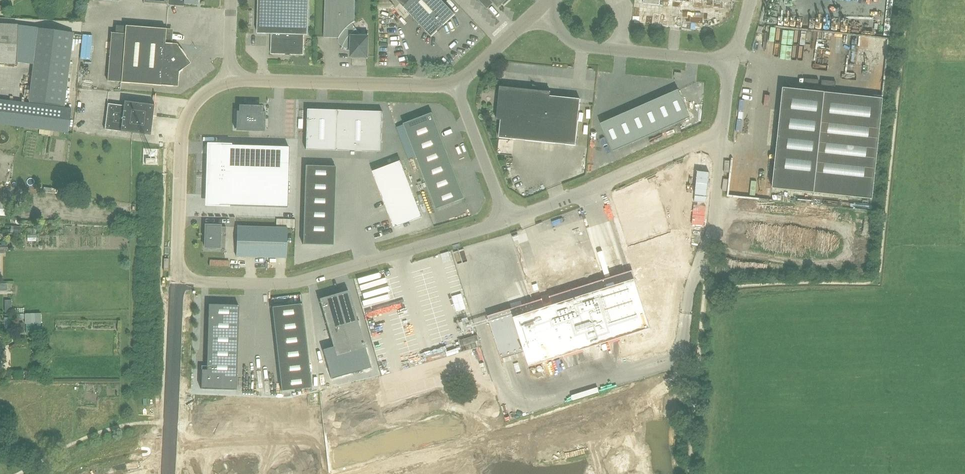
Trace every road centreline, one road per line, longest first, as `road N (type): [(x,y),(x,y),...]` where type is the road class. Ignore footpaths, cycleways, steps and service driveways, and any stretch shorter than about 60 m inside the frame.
road 1 (unclassified): [(508,221),(302,281),(179,279)]
road 2 (unclassified): [(725,133),(508,221)]
road 3 (unclassified): [(179,279),(183,129),(198,99),(231,79)]
road 4 (unclassified): [(680,344),(692,285),(708,255),(725,133)]
road 5 (unclassified): [(730,56),(579,46),(538,16)]
road 6 (residential): [(179,279),(168,473)]
road 7 (unclassified): [(231,79),(418,84)]
road 8 (unclassified): [(455,85),(508,221)]

